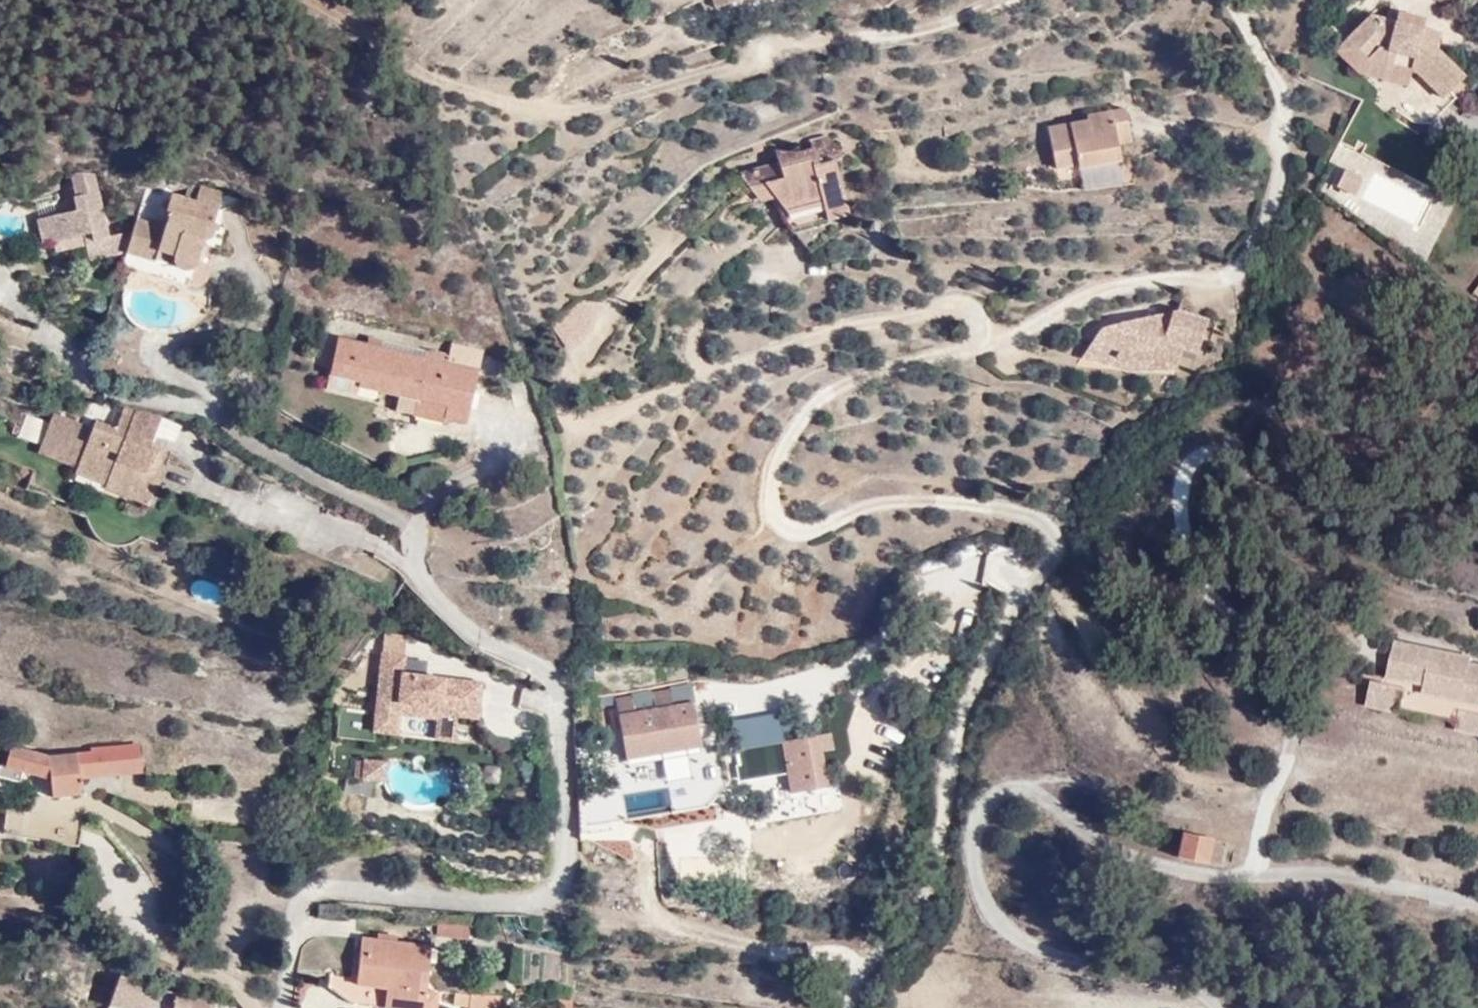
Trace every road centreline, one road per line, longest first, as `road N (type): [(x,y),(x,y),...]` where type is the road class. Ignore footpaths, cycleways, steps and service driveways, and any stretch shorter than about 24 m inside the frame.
road 1 (unclassified): [(852,1007),(861,973),(928,881),(949,778),(990,666),(1058,546),(1042,509),(871,507),(797,527),(766,515),(773,464),(815,396),(1029,332),(1083,297),(1234,274),(1281,164),(1284,94),(1224,0)]

